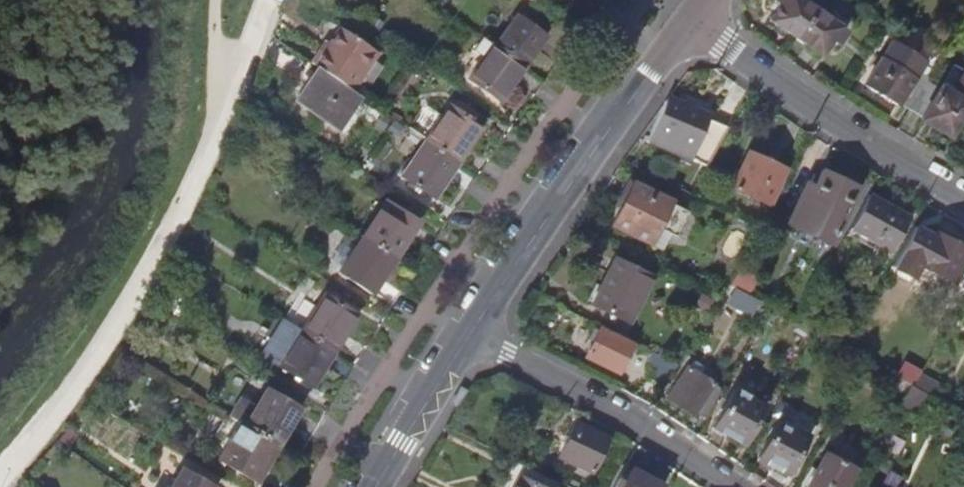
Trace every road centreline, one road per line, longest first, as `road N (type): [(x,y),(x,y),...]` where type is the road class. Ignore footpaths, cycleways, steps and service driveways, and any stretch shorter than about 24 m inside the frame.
road 1 (track): [(0,481),(117,328),(180,218),(230,104)]
road 2 (tertiary): [(691,18),(470,336)]
road 3 (residential): [(691,18),(963,194)]
road 4 (residential): [(470,336),(626,415),(734,486)]
road 5 (tertiary): [(470,336),(377,486)]

